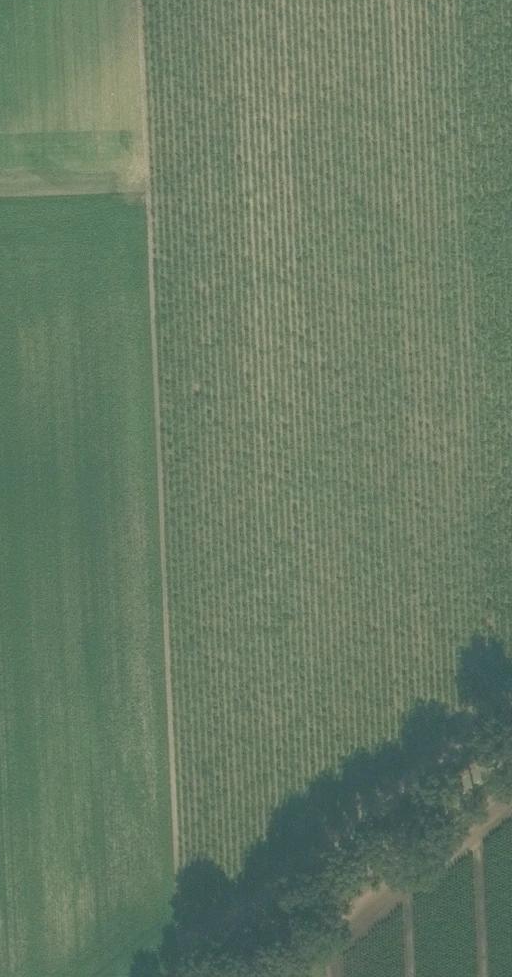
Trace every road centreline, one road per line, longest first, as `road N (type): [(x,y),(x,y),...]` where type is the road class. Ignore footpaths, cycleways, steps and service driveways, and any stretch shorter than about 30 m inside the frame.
road 1 (tertiary): [(220,976),(511,744)]

